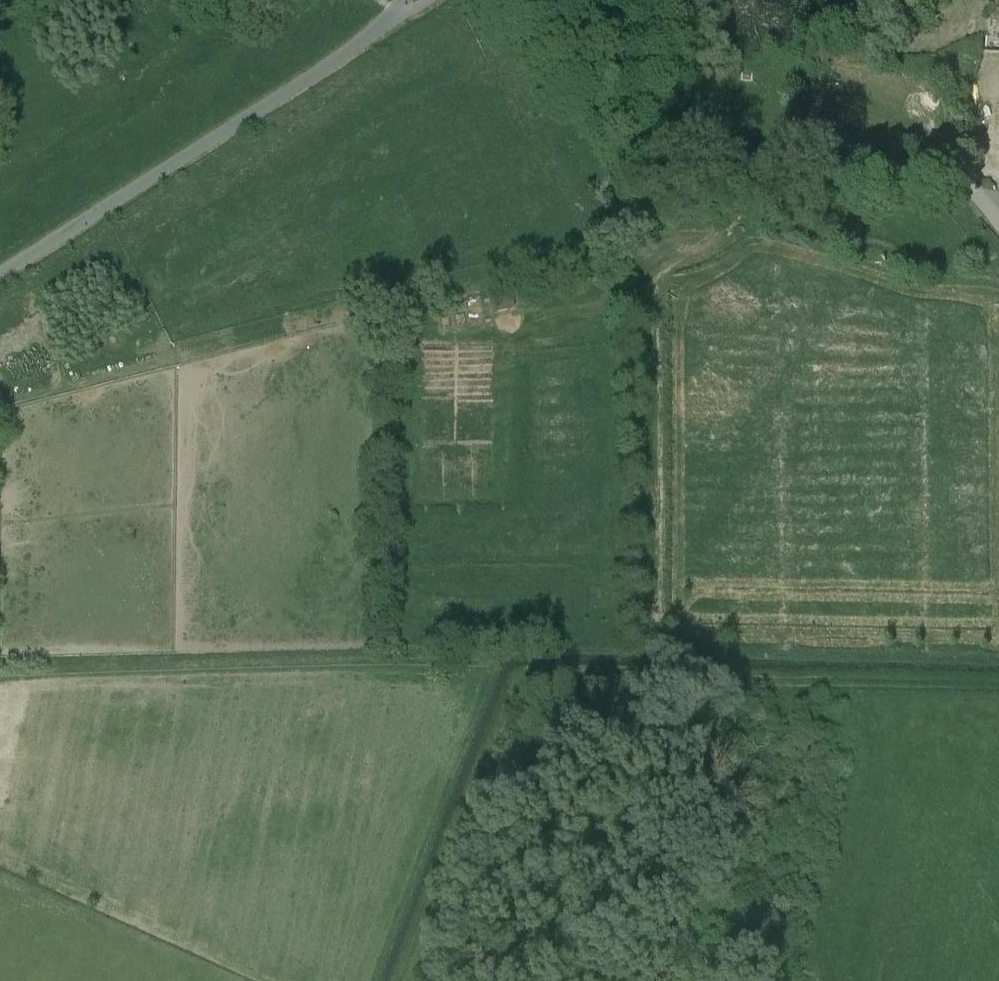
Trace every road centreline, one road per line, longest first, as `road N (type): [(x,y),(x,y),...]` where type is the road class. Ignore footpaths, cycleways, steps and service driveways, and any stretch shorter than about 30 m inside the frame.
road 1 (residential): [(998,224),(988,203),(946,175),(708,177),(664,170),(601,107),(519,0)]
road 2 (unclassified): [(0,276),(395,14)]
road 3 (track): [(684,173),(633,135),(532,0)]

